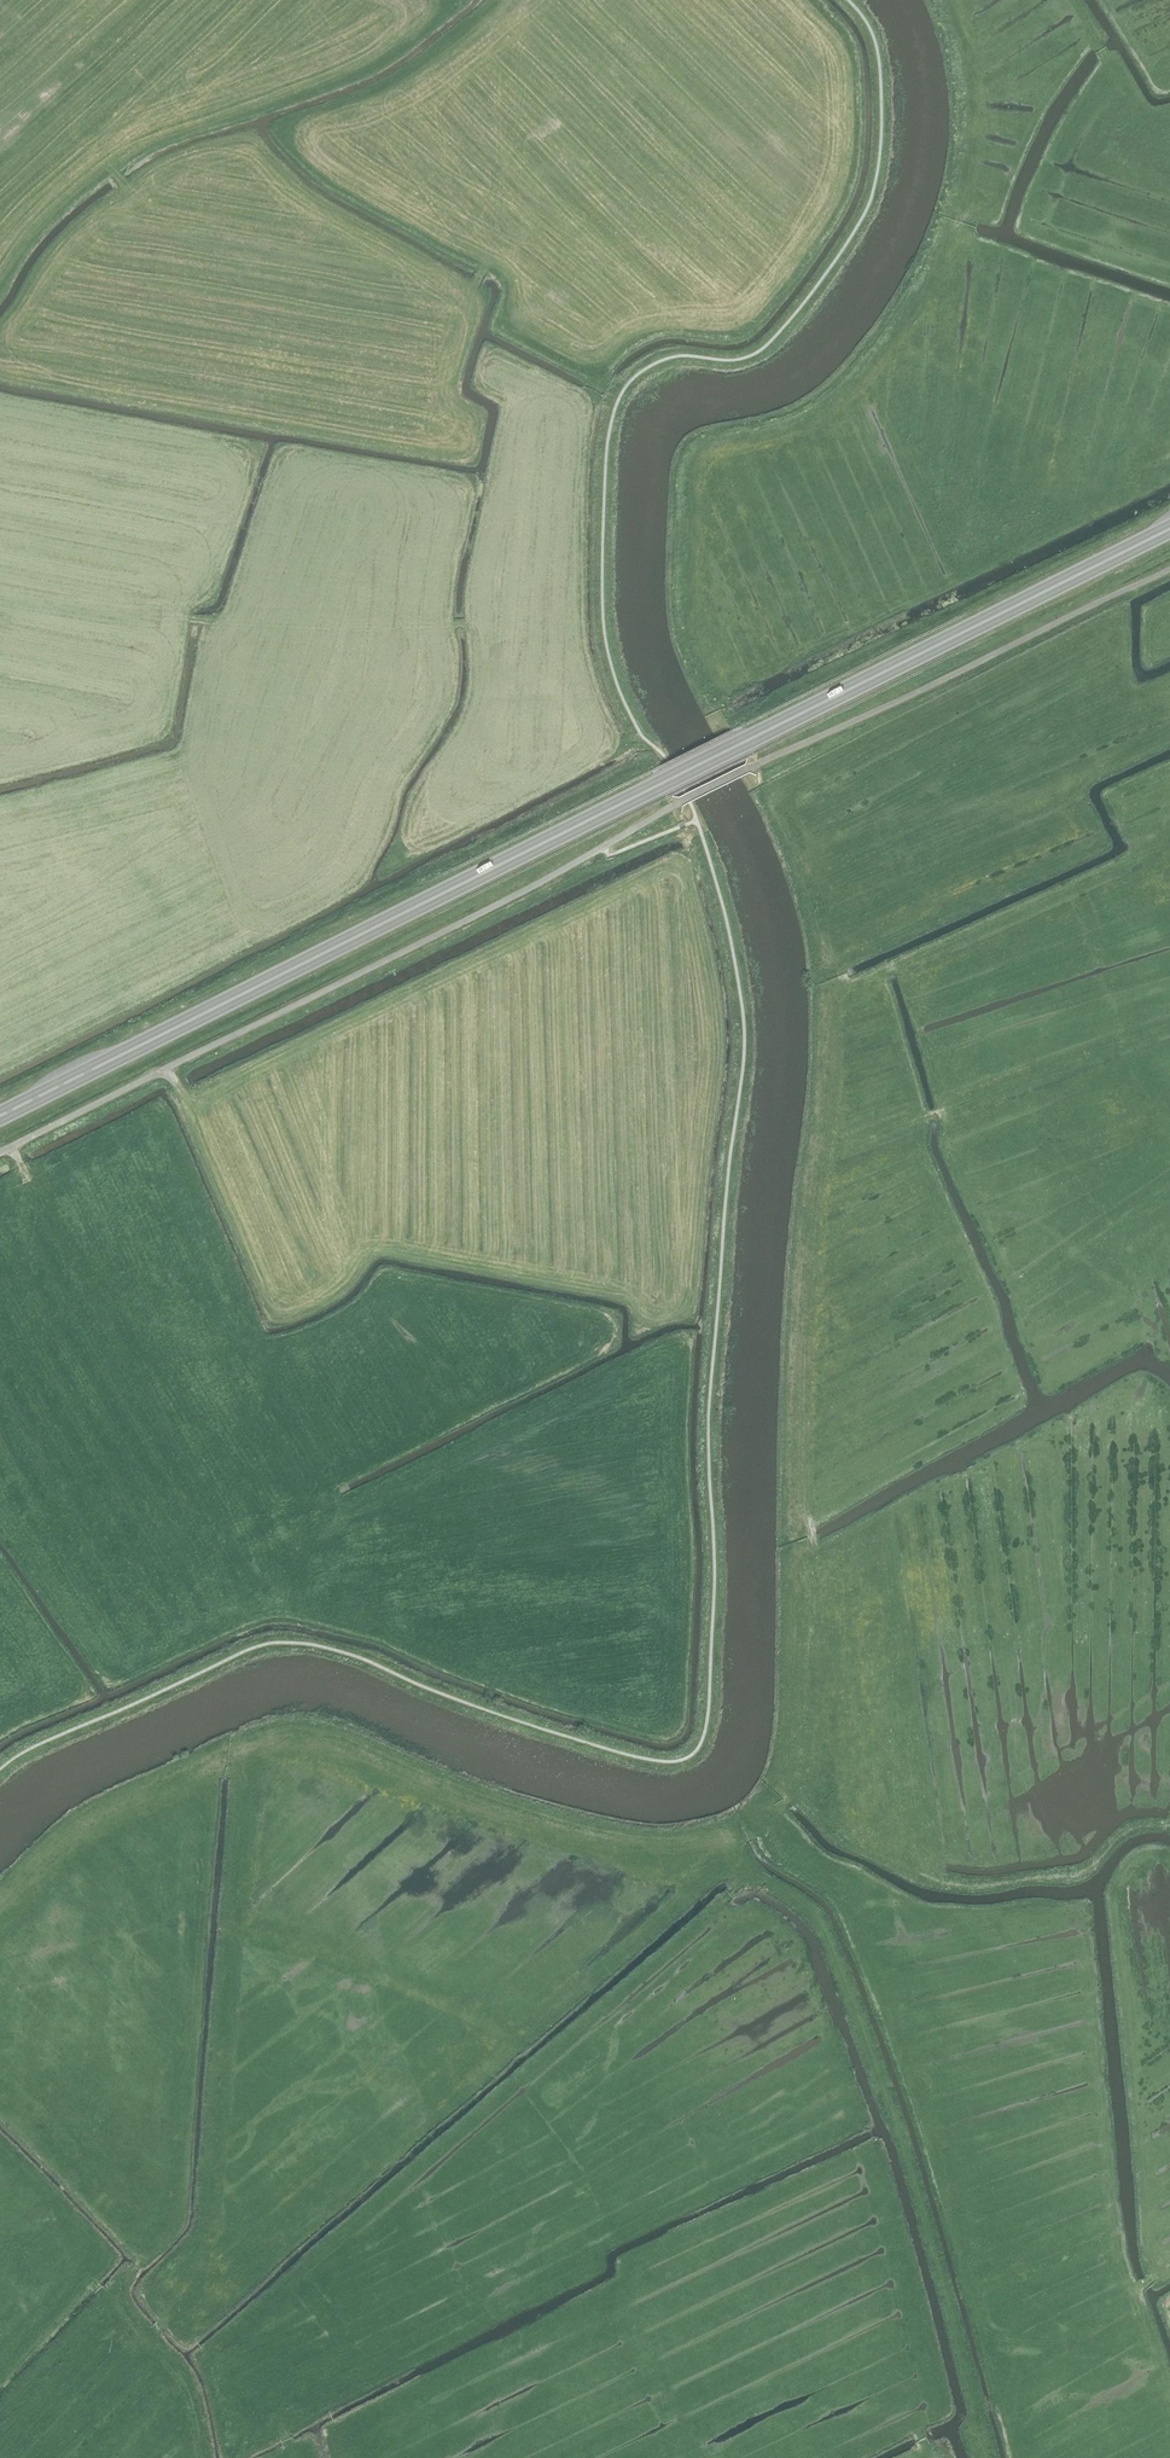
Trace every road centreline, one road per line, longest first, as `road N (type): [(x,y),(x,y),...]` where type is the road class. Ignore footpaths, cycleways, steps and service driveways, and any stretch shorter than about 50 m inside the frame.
road 1 (trunk): [(0,1116),(1169,529)]
road 2 (unclassified): [(0,1152),(164,1069)]

